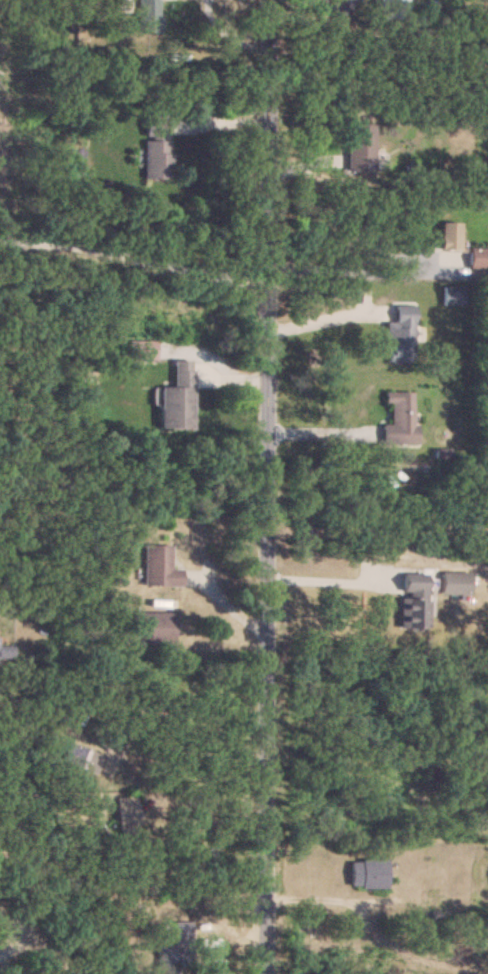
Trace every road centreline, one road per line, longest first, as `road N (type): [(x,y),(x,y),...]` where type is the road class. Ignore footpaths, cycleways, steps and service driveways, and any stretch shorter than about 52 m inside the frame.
road 1 (residential): [(268,973),(265,0)]
road 2 (residential): [(265,281),(0,239)]

